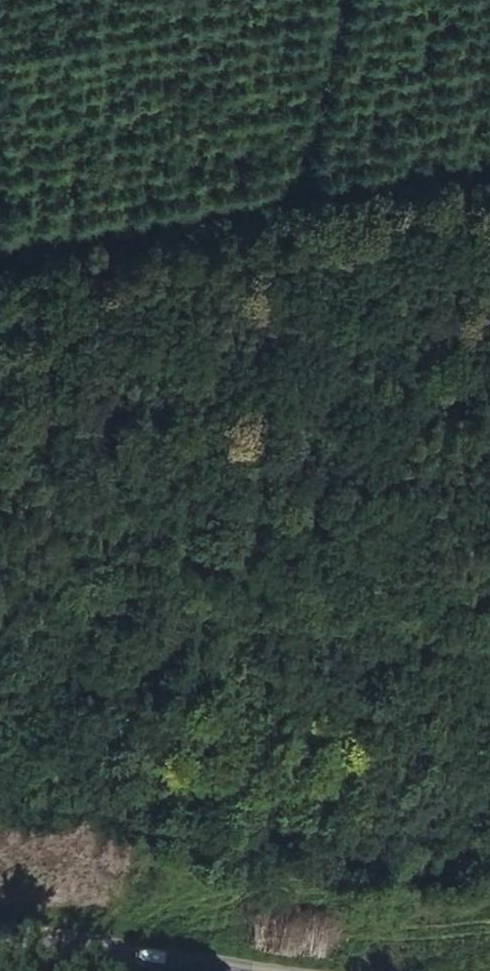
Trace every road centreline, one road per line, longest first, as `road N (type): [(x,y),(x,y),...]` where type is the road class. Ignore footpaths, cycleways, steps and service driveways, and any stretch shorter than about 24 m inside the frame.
road 1 (track): [(331,0),(295,168),(0,212)]
road 2 (tertiary): [(0,938),(214,970)]

